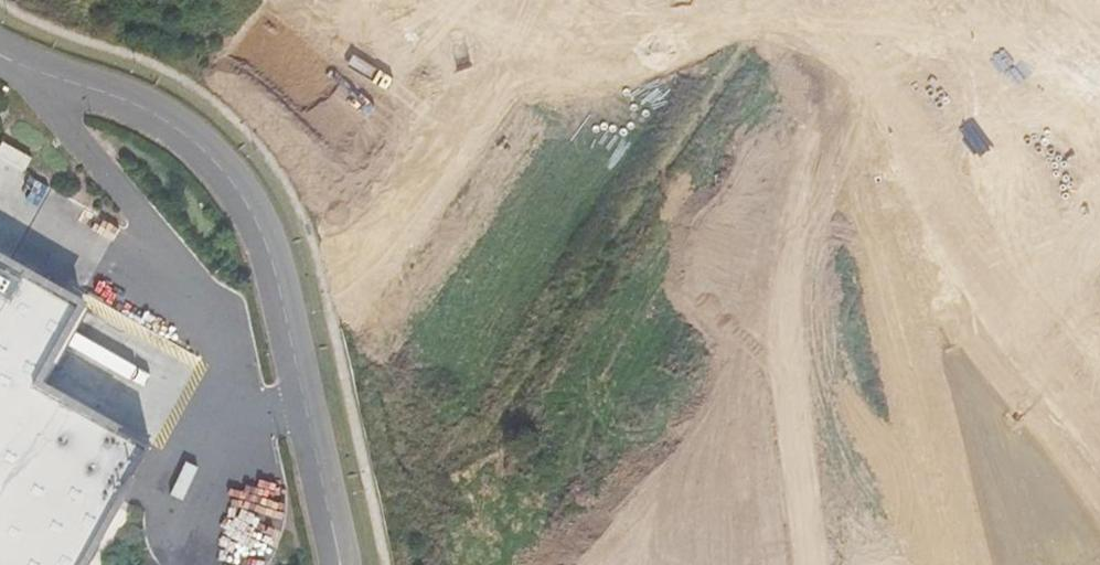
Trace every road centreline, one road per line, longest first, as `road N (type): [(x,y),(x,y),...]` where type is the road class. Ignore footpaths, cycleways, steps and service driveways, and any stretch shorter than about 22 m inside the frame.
road 1 (residential): [(339,557),(279,288),(238,187),(145,108),(0,51)]
road 2 (unknown): [(339,278),(495,56),(748,0)]
road 3 (unknown): [(864,0),(868,35),(888,71),(1099,393)]

